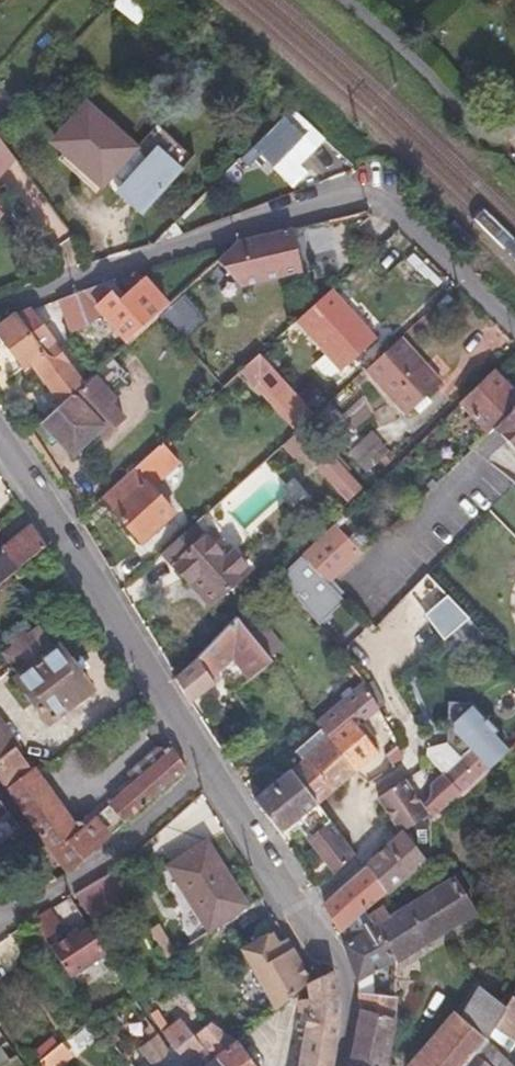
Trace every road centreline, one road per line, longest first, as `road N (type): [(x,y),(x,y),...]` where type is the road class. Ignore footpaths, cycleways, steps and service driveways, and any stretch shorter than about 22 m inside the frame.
road 1 (residential): [(514,333),(386,208),(344,198),(0,312)]
road 2 (residential): [(209,764),(0,443)]
road 3 (residential): [(0,930),(109,862),(209,764)]
road 4 (residential): [(308,916),(209,764)]
road 5 (residential): [(308,916),(332,942),(346,985),(340,1065)]

